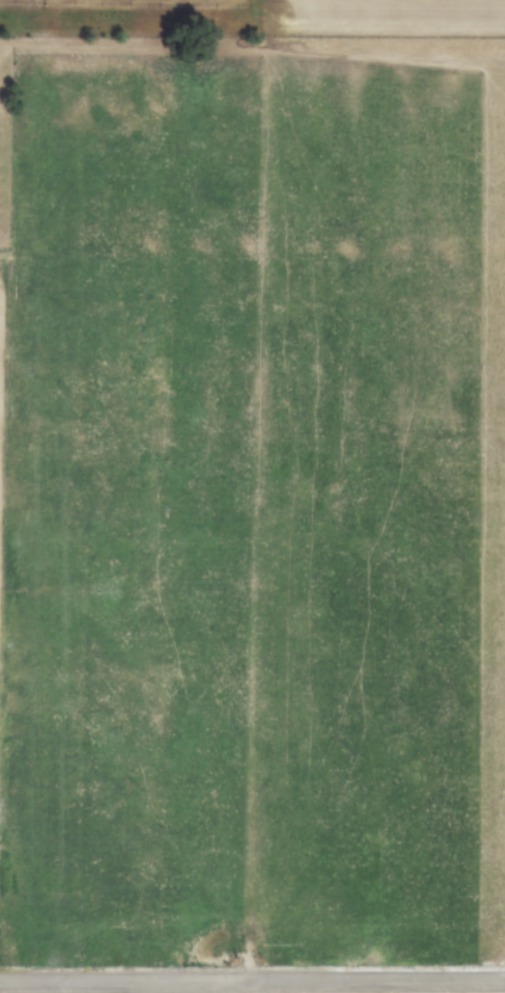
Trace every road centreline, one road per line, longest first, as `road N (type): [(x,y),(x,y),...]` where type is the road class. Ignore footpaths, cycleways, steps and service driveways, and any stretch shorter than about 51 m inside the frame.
road 1 (residential): [(0,987),(504,984)]

